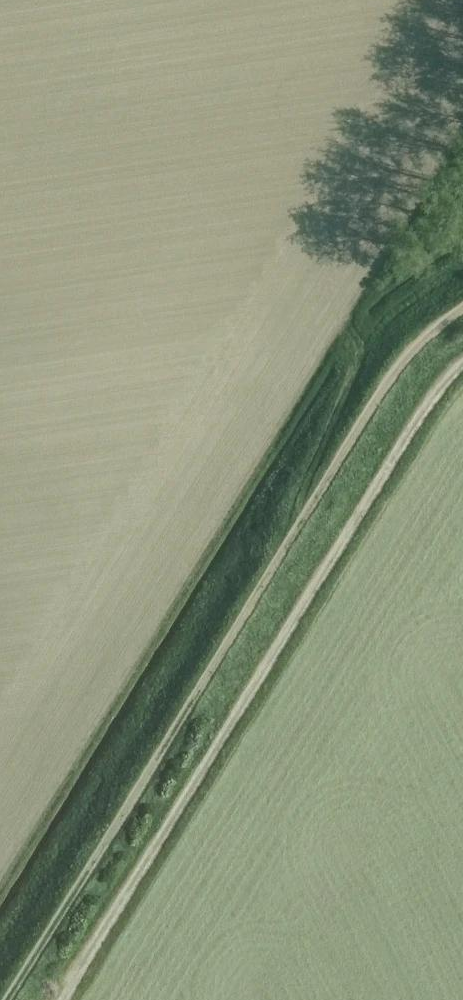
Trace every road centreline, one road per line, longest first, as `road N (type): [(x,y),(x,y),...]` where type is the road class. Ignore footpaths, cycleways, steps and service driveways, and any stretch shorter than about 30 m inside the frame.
road 1 (track): [(462,310),(425,342),(378,402),(10,999)]
road 2 (track): [(462,362),(424,404),(59,999)]

